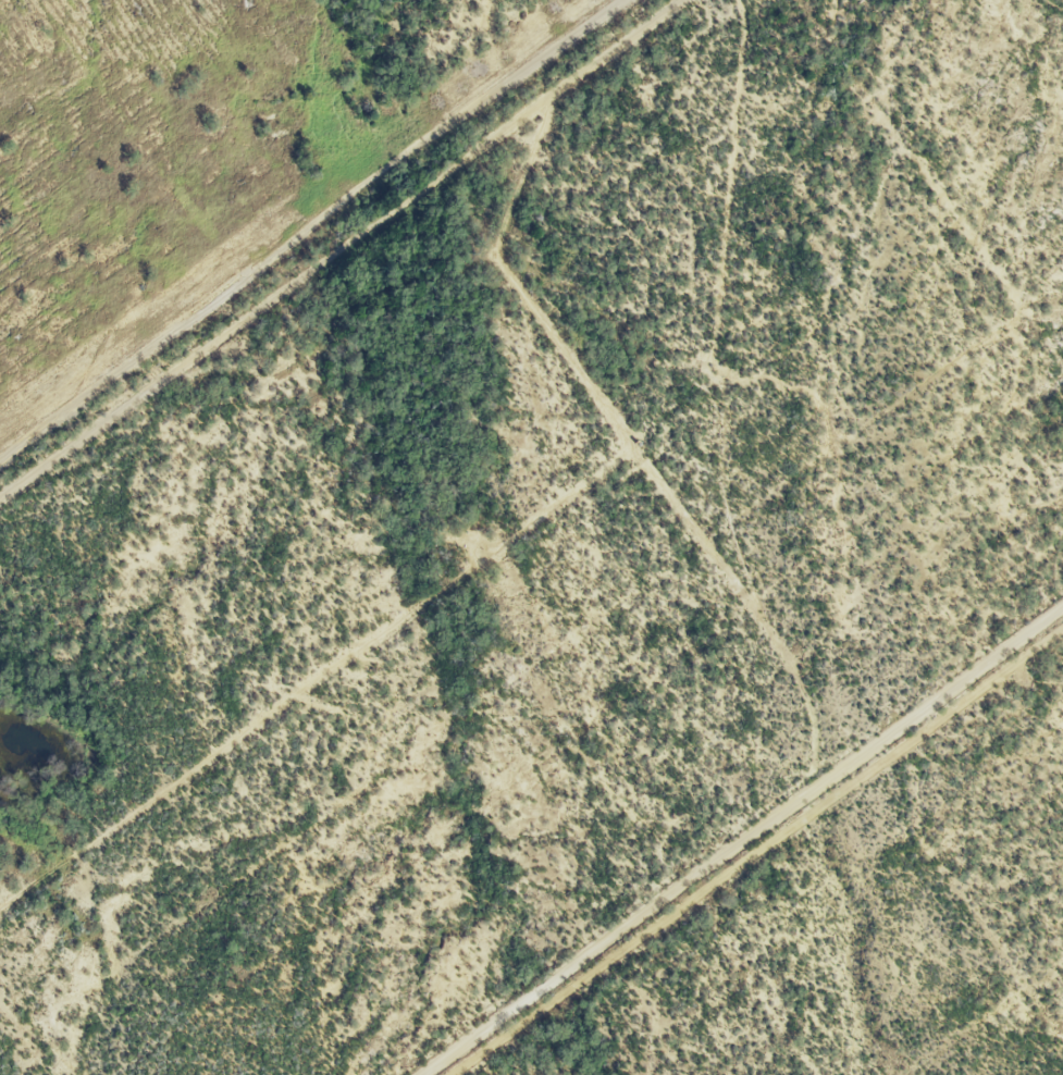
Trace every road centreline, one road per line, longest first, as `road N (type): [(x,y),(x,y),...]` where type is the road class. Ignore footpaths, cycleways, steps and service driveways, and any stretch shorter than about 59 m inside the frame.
road 1 (residential): [(0,539),(193,403),(282,387),(364,320),(479,277),(561,132),(738,0)]
road 2 (residential): [(612,0),(0,432)]

